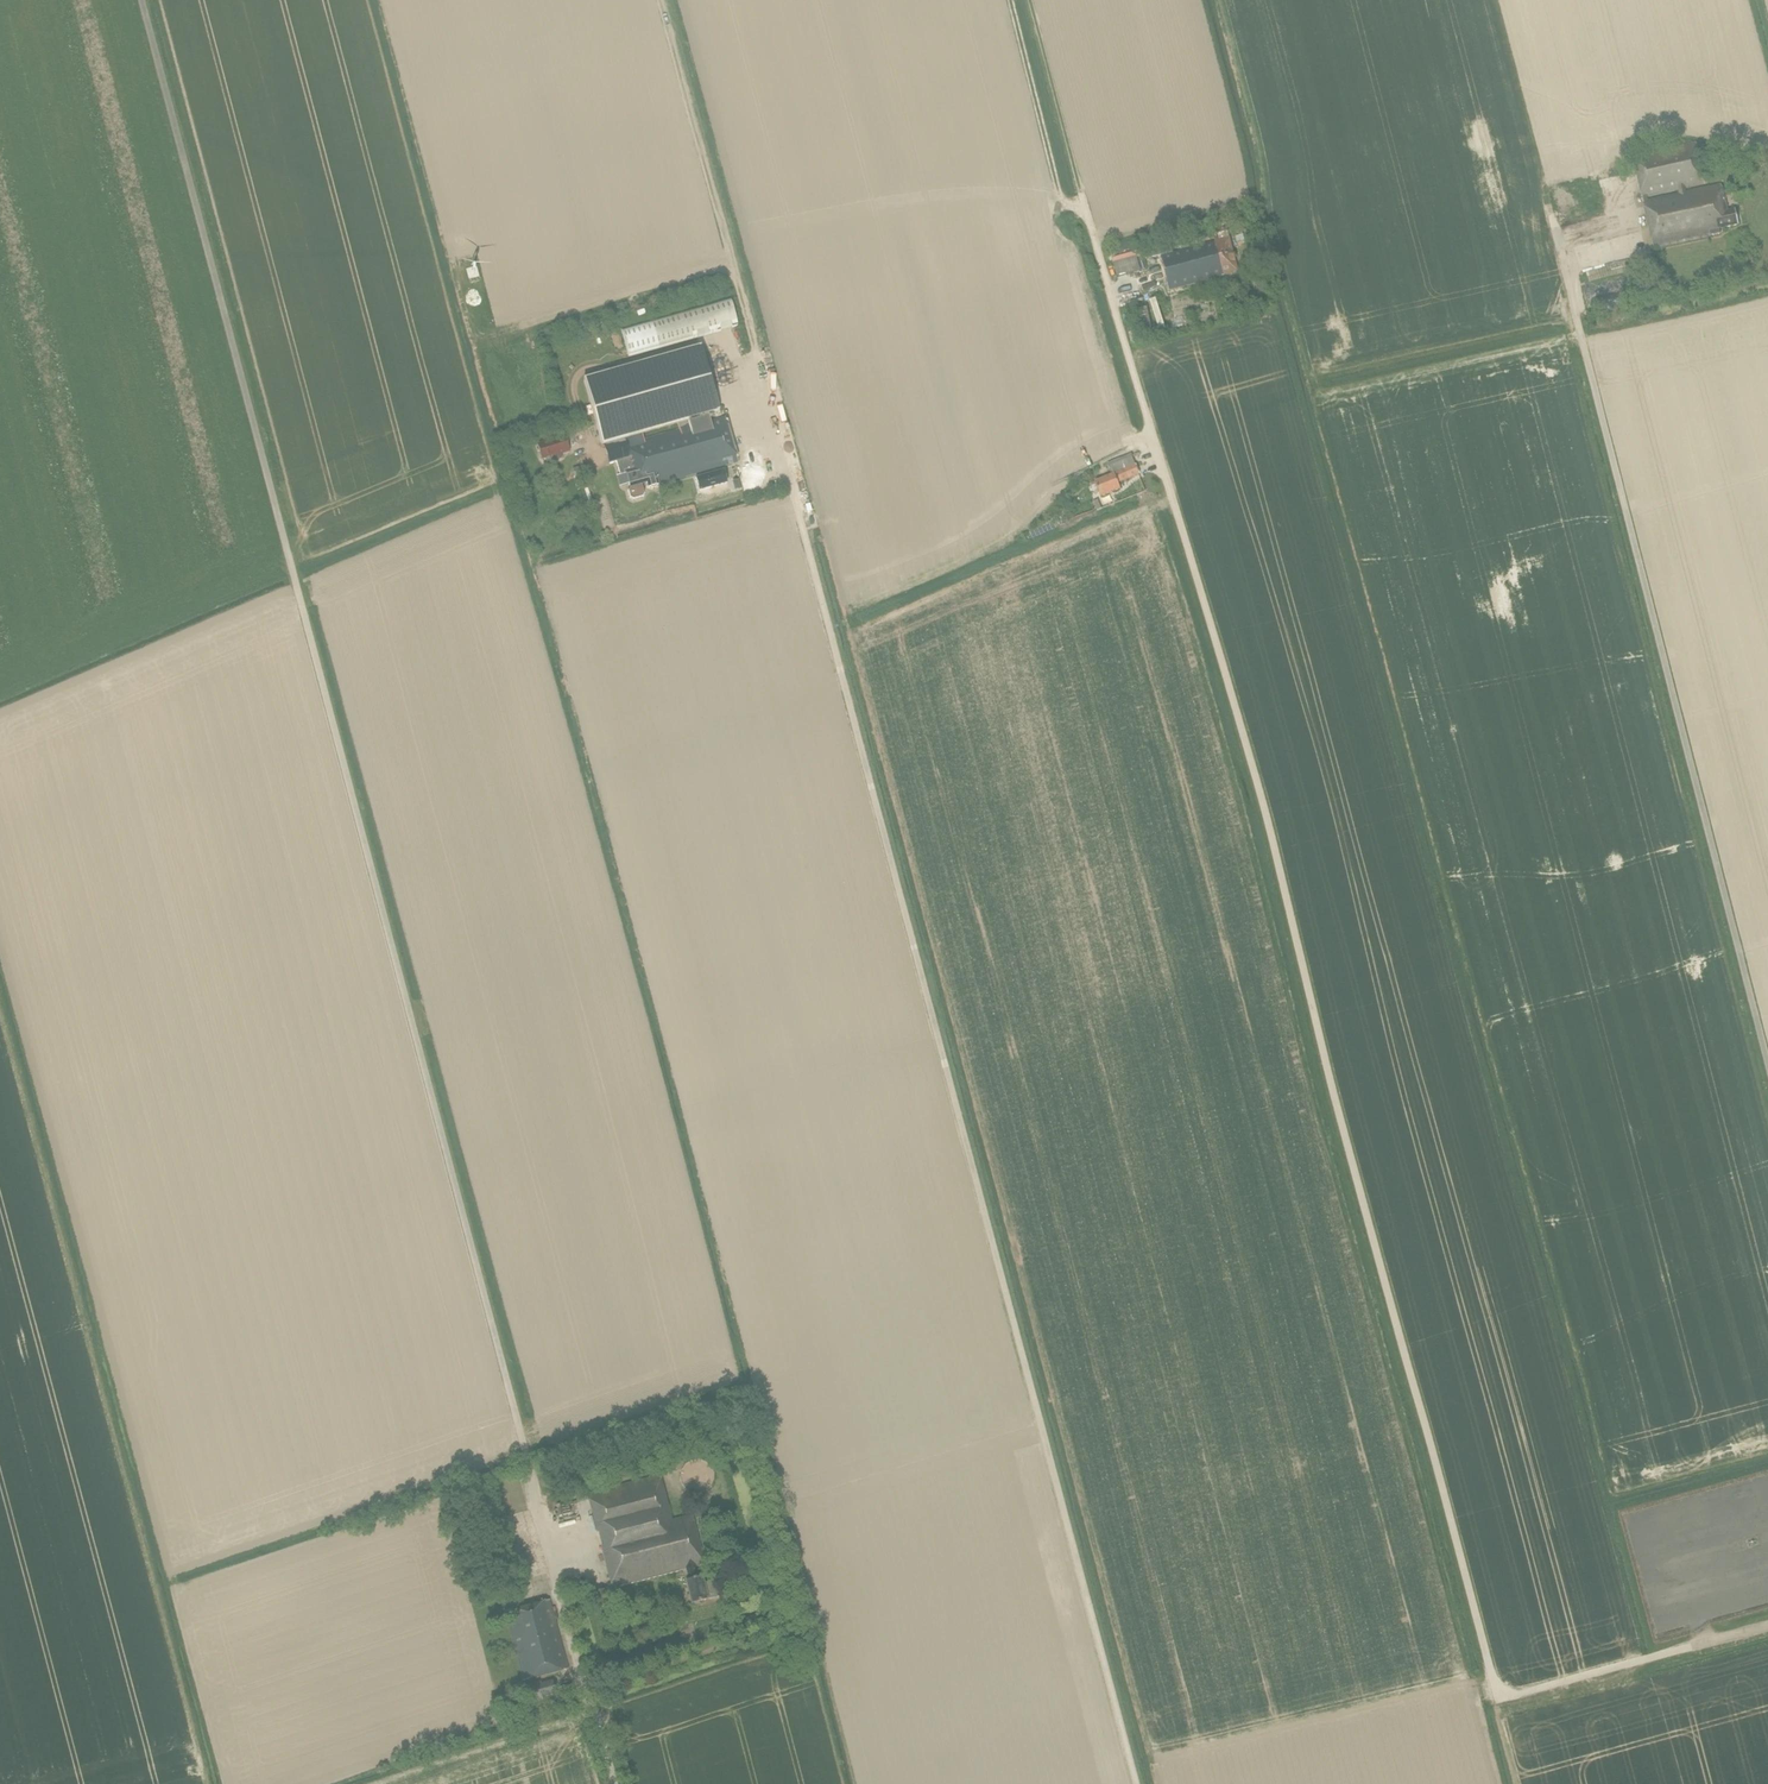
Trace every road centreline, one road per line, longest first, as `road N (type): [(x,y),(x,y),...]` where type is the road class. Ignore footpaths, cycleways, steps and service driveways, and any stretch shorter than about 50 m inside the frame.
road 1 (unclassified): [(1137,1783),(791,484)]
road 2 (unclassified): [(1767,1065),(1556,239)]
road 3 (track): [(791,484),(762,414),(751,333),(660,0)]

